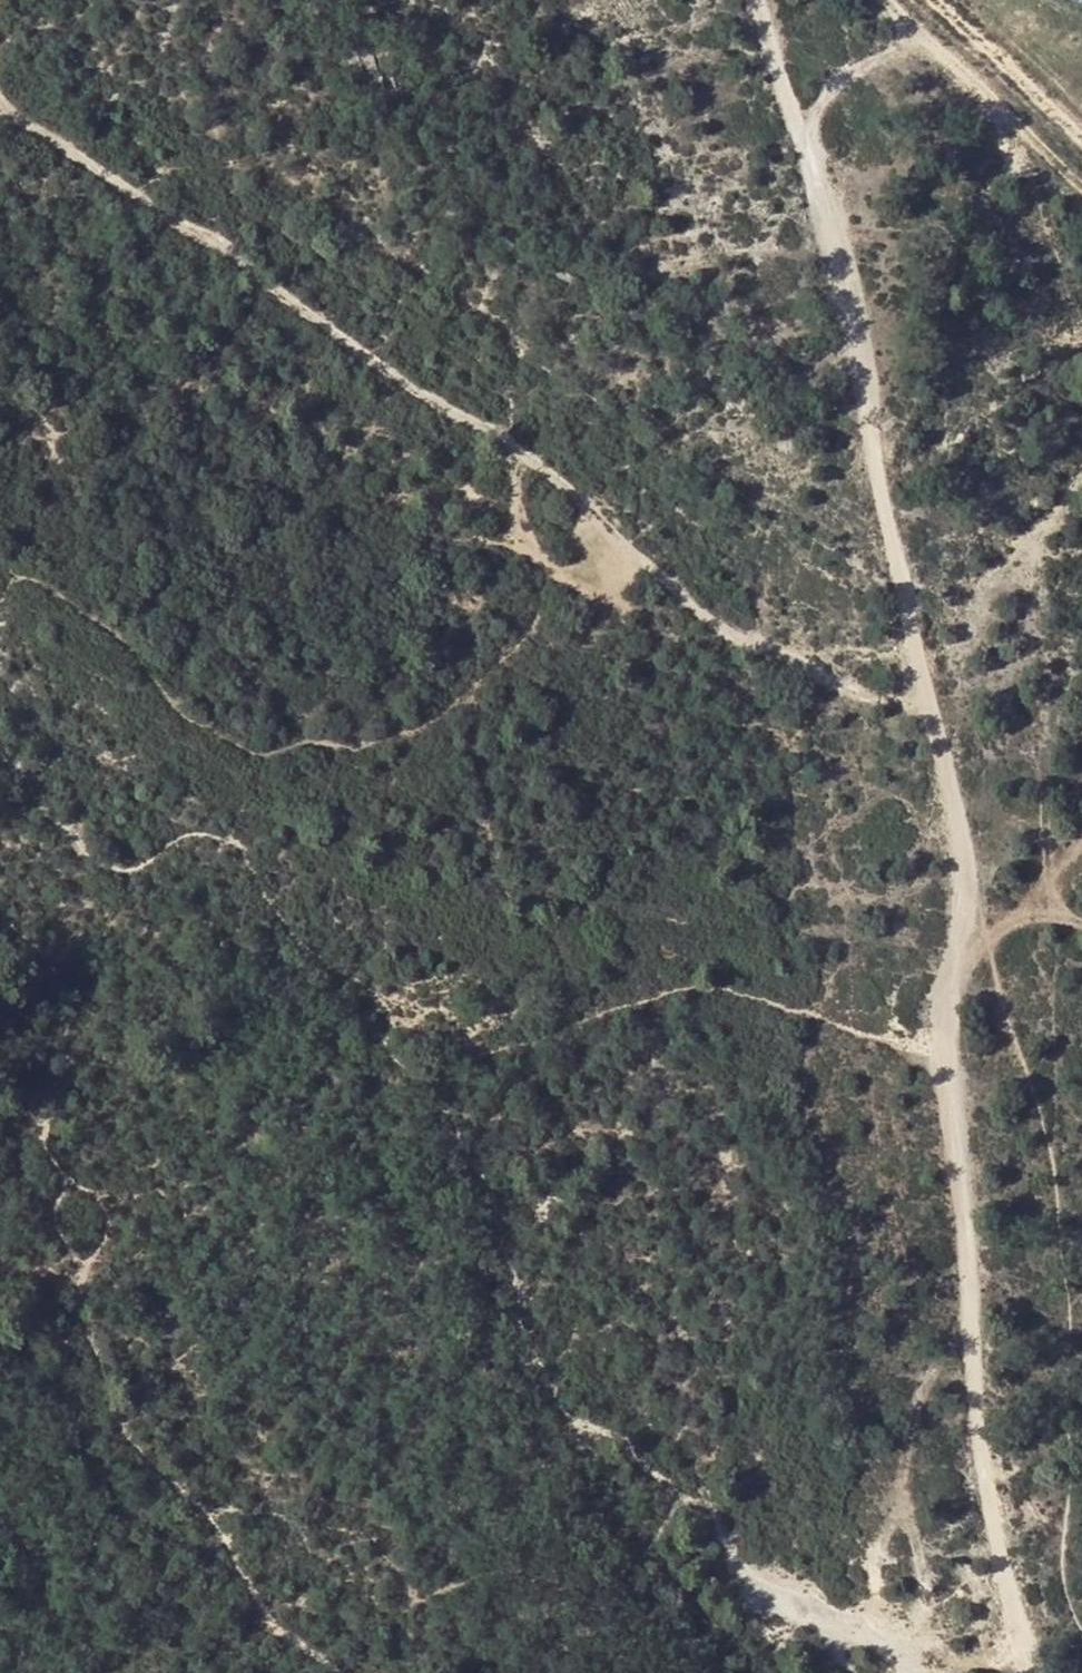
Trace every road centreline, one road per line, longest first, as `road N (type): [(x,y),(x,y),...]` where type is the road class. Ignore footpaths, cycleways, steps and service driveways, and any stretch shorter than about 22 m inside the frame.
road 1 (track): [(1028,1672),(974,1460),(935,1003),(963,896),(761,0)]
road 2 (track): [(1081,192),(882,0)]
road 3 (track): [(923,38),(828,92),(798,143)]

